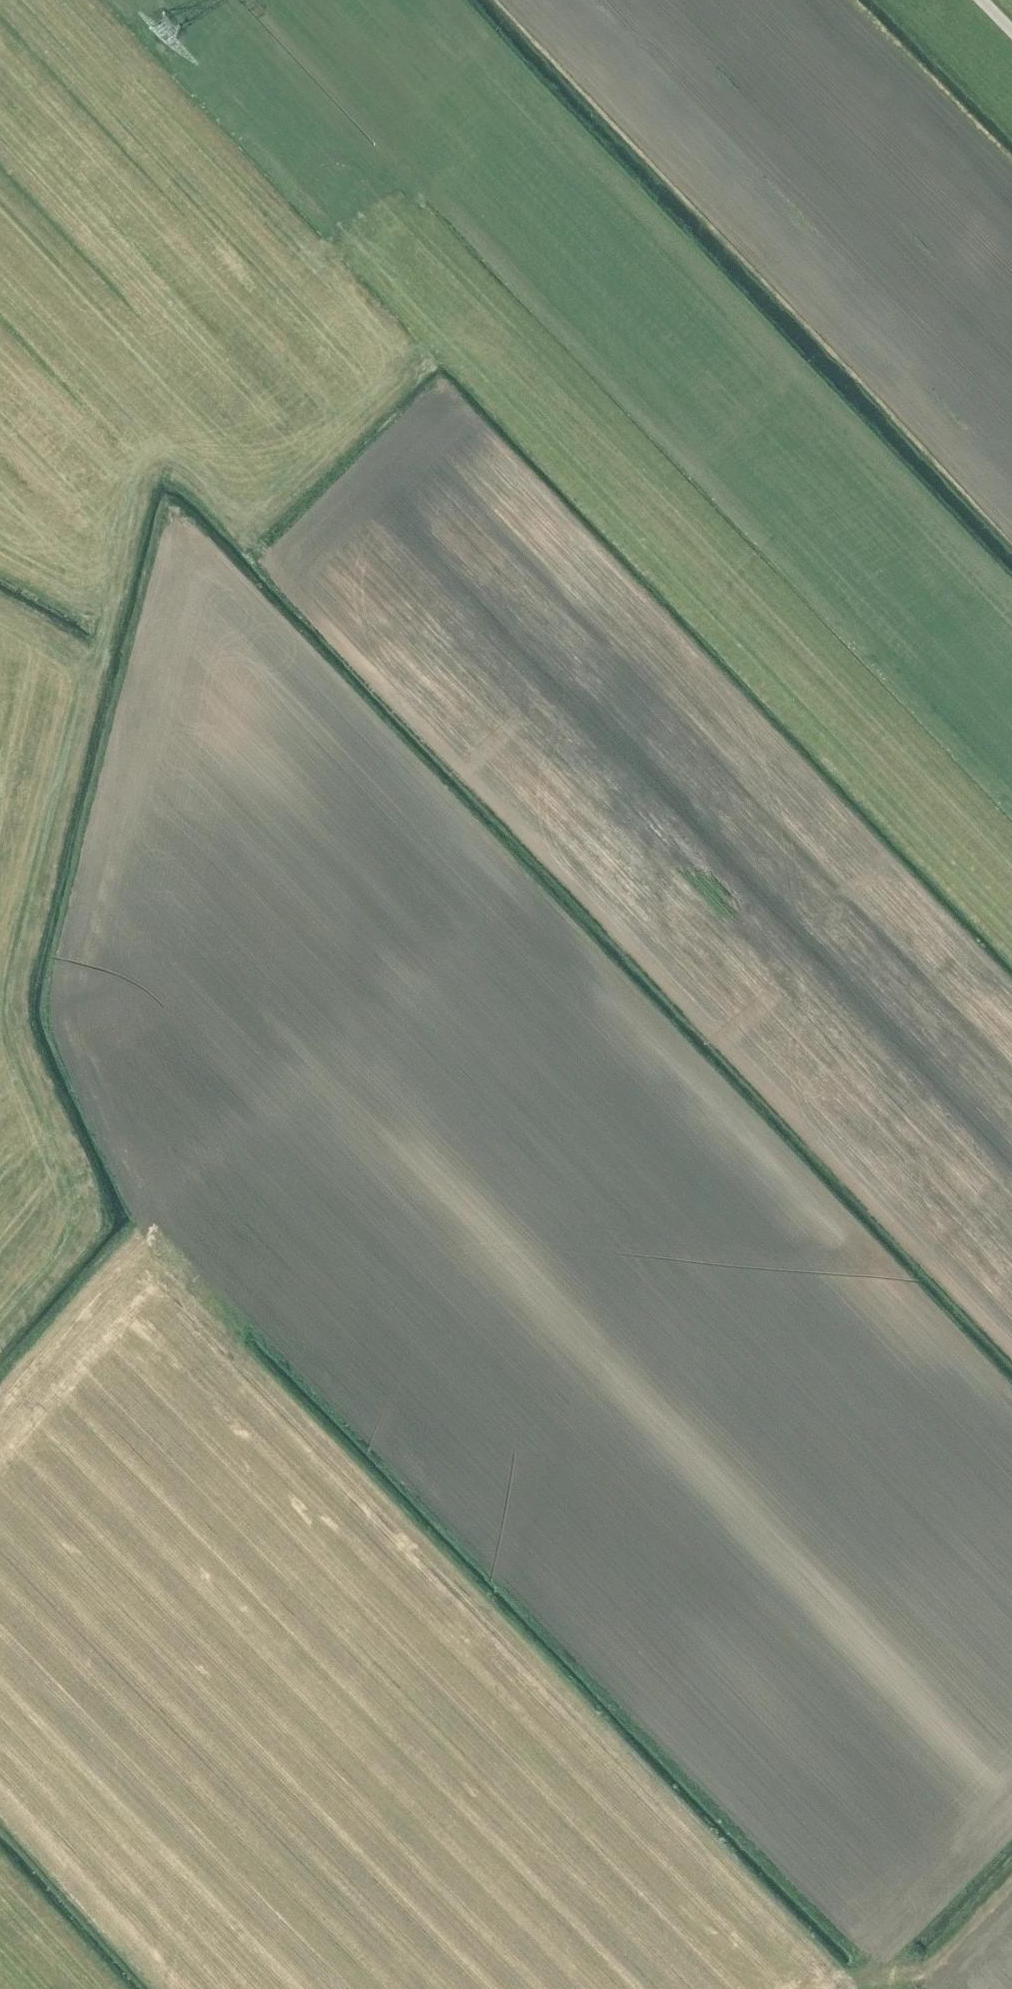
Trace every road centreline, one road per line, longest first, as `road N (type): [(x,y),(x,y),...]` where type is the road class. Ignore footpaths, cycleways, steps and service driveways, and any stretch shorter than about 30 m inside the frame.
road 1 (track): [(1011,1886),(913,1982)]

